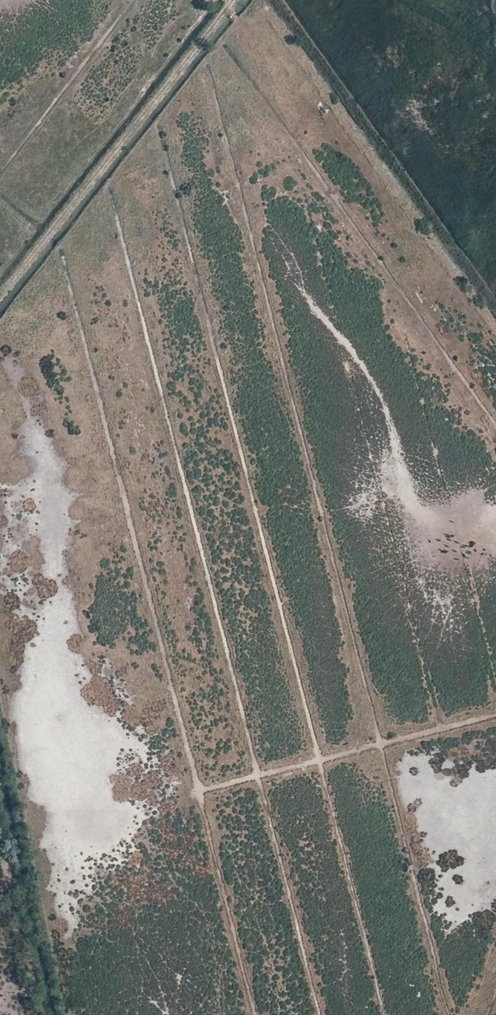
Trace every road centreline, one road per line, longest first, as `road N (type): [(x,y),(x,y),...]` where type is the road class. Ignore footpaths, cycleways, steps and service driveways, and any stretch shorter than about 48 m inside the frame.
road 1 (track): [(0,294),(233,0)]

